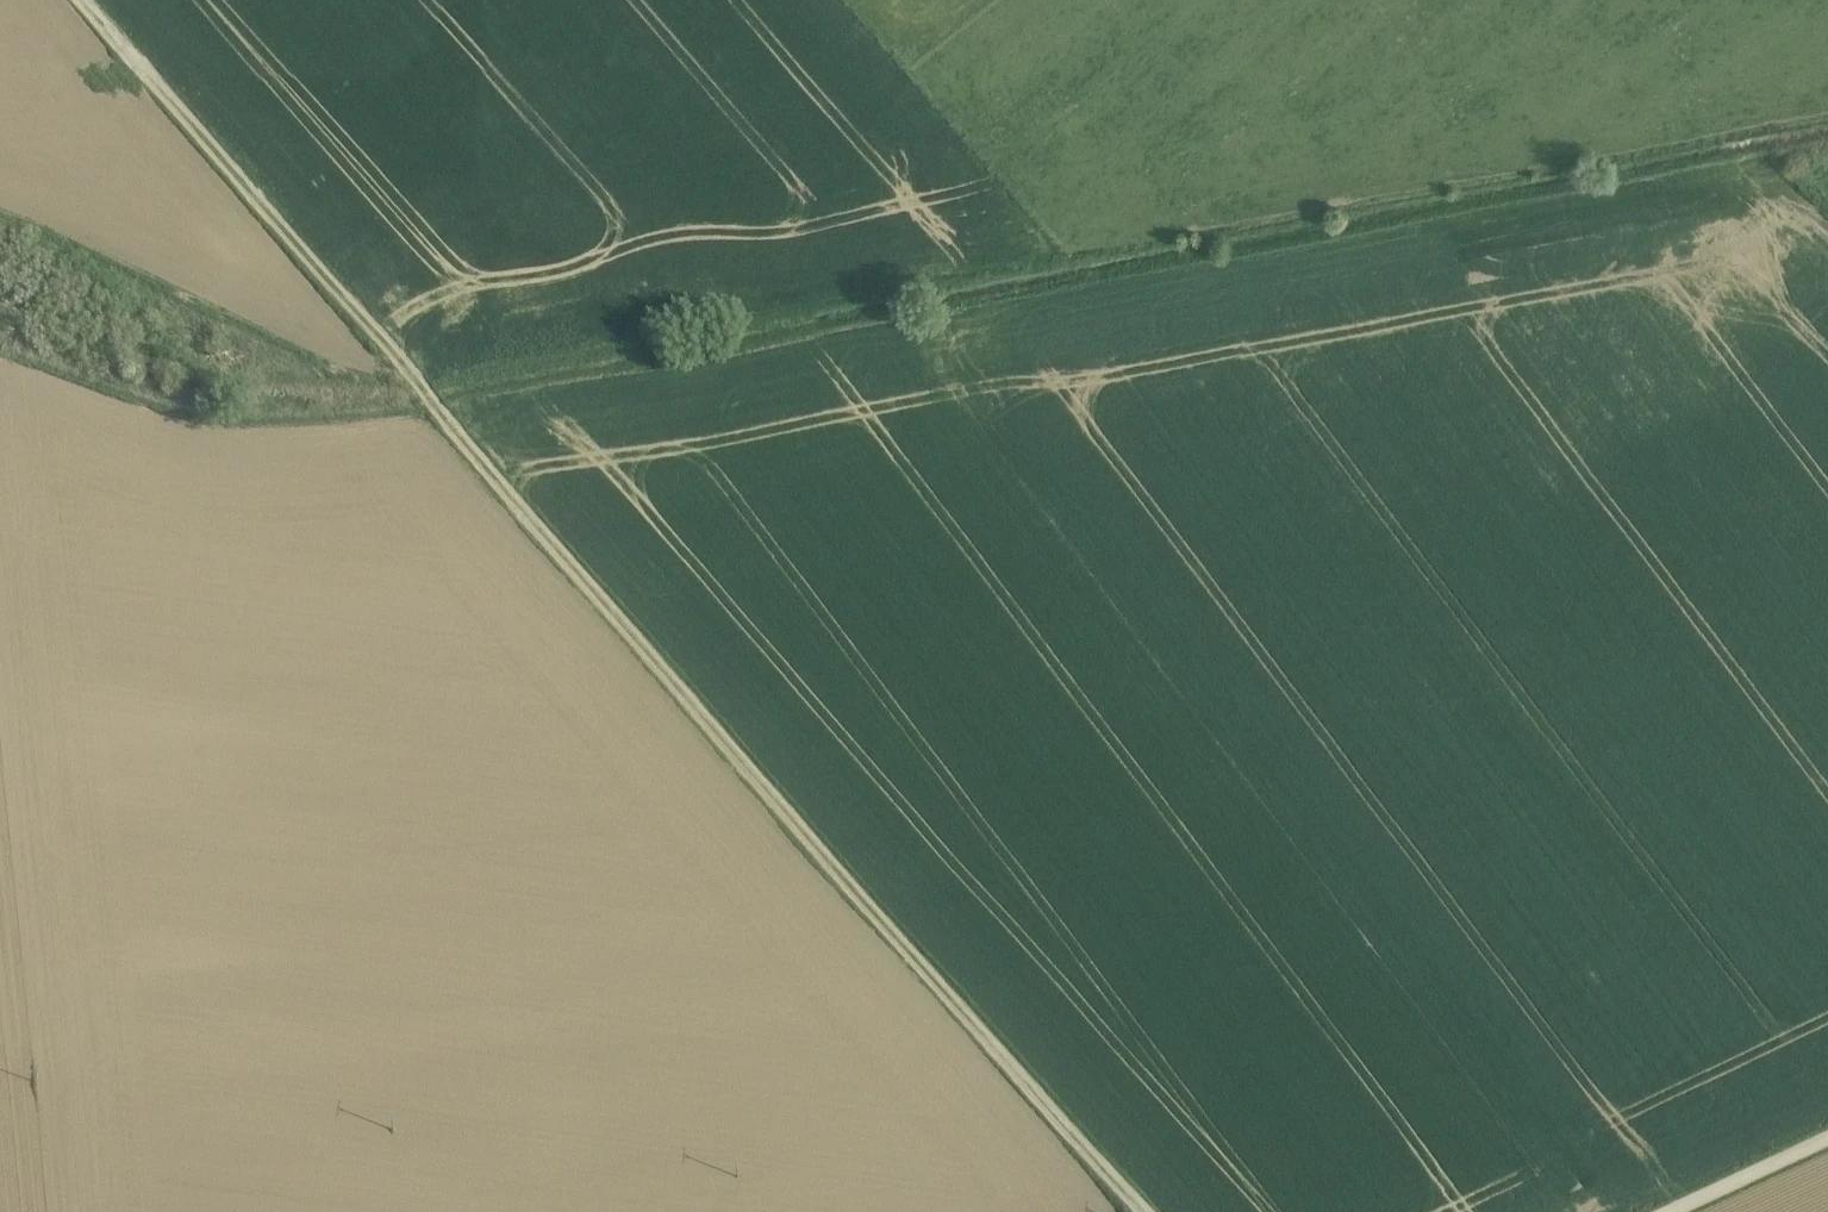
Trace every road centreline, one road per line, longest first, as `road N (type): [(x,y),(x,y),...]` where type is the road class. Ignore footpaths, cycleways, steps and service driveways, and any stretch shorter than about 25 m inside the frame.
road 1 (track): [(1132,1211),(73,0)]
road 2 (unclassified): [(1674,1211),(1827,1140)]

